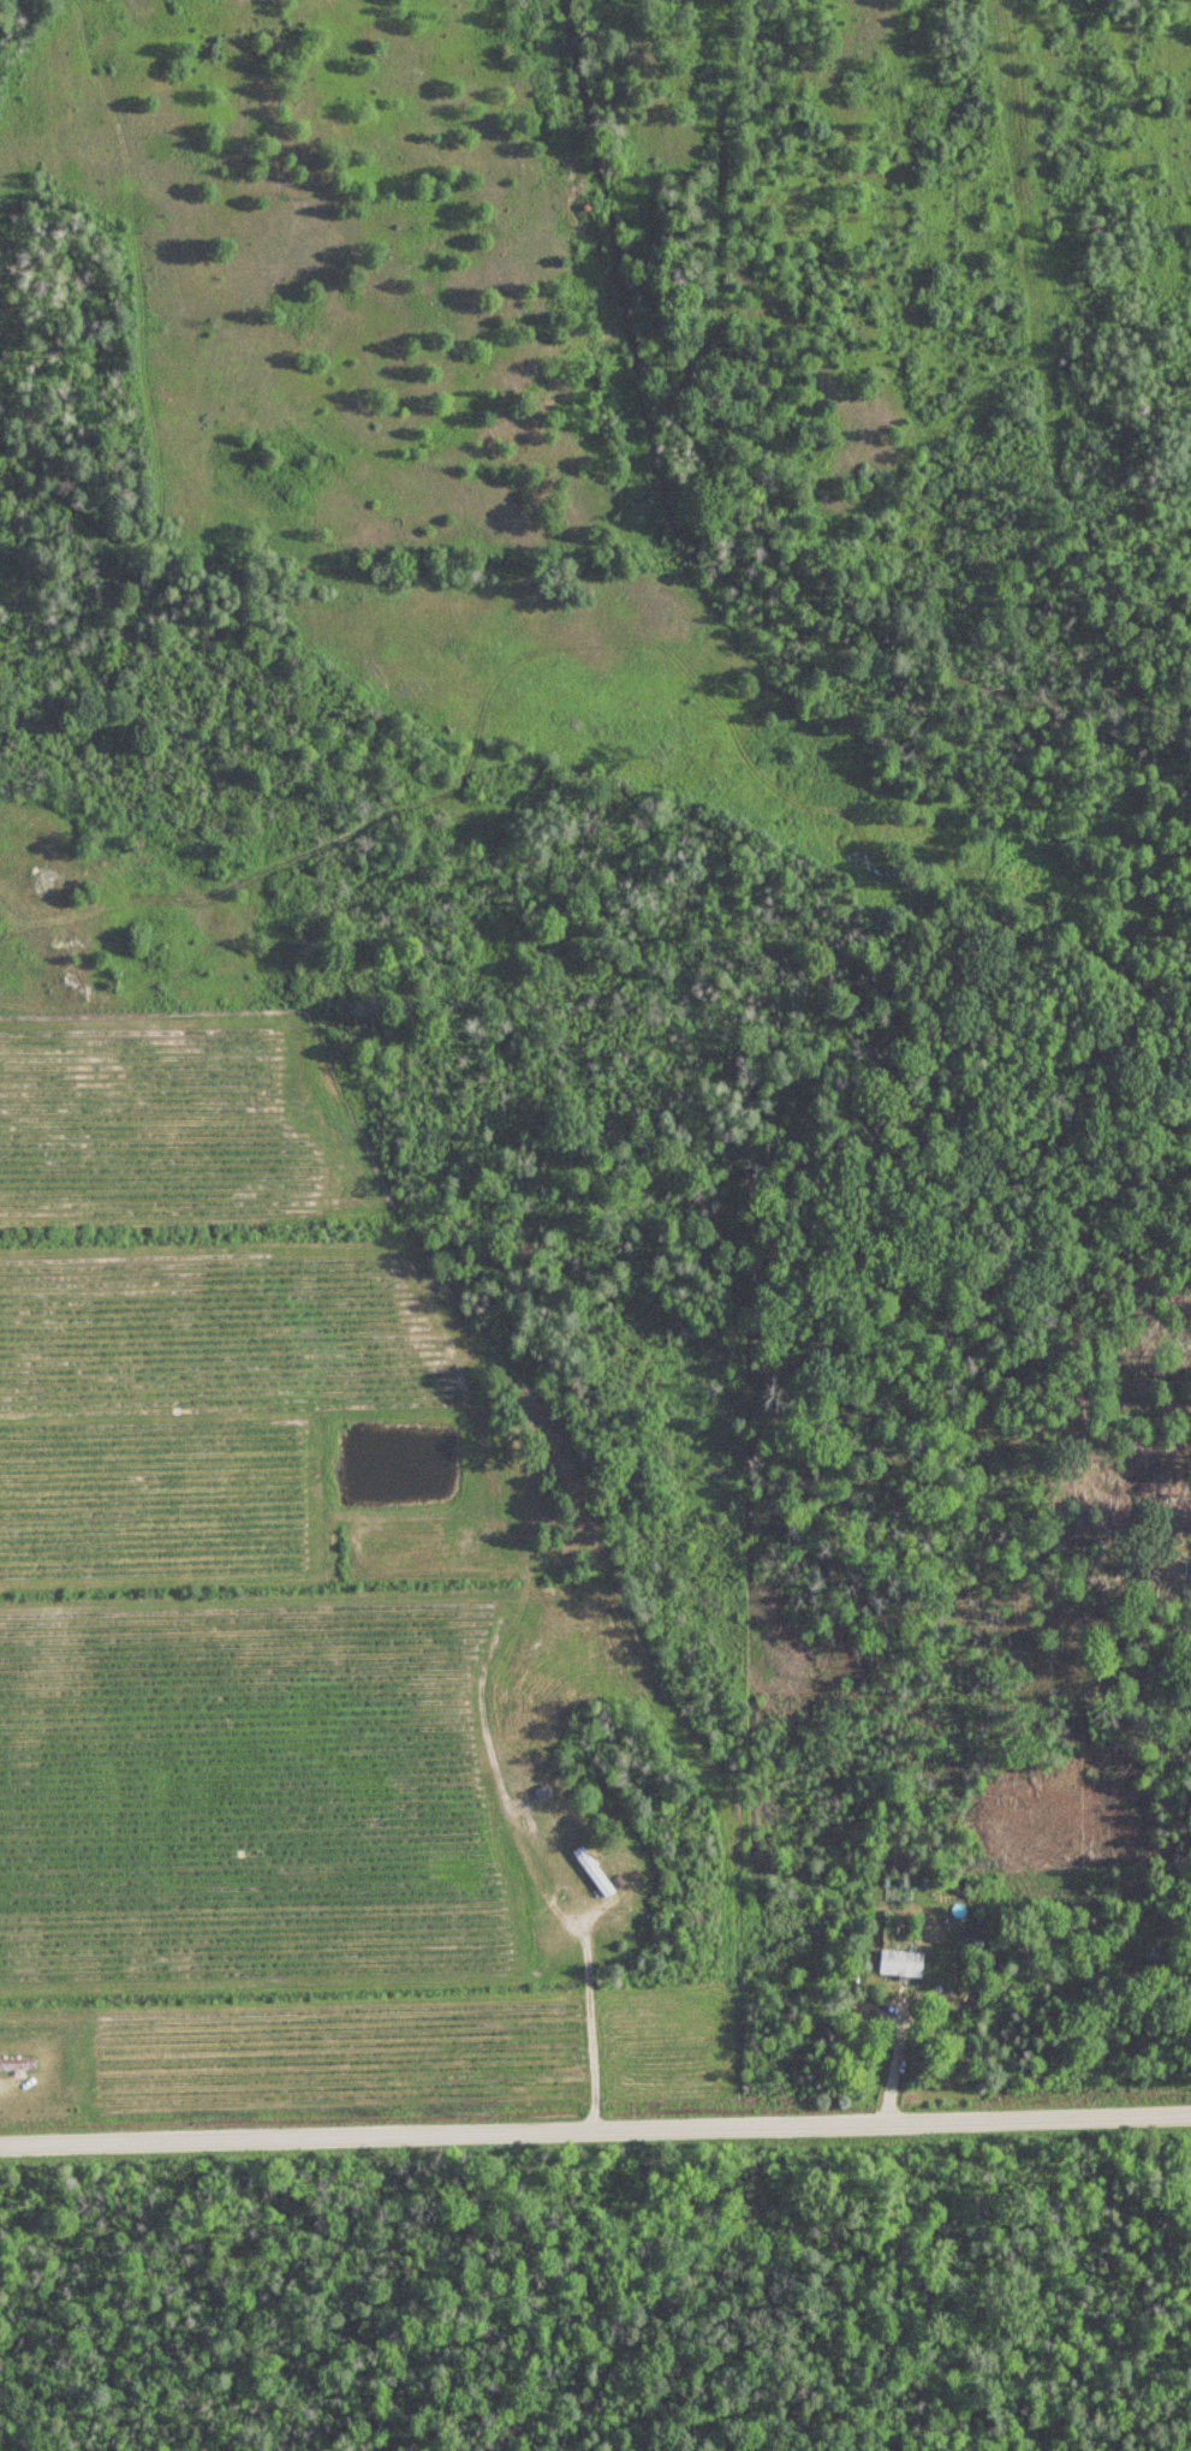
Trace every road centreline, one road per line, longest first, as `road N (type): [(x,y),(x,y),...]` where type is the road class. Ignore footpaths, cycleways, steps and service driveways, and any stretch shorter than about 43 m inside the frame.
road 1 (residential): [(1190,2116),(0,2147)]

